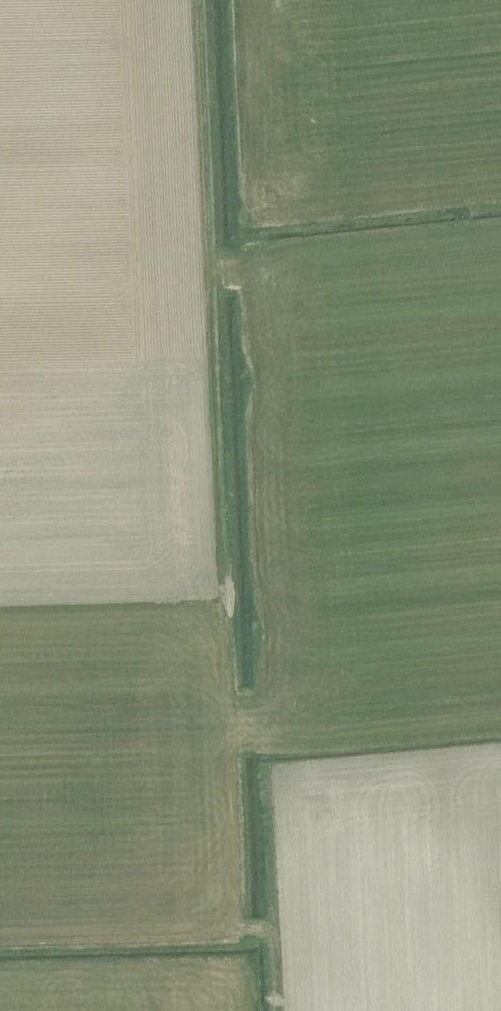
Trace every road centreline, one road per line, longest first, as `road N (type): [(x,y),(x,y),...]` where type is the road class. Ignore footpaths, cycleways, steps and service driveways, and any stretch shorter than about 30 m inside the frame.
road 1 (track): [(185,0),(234,928),(0,935)]

